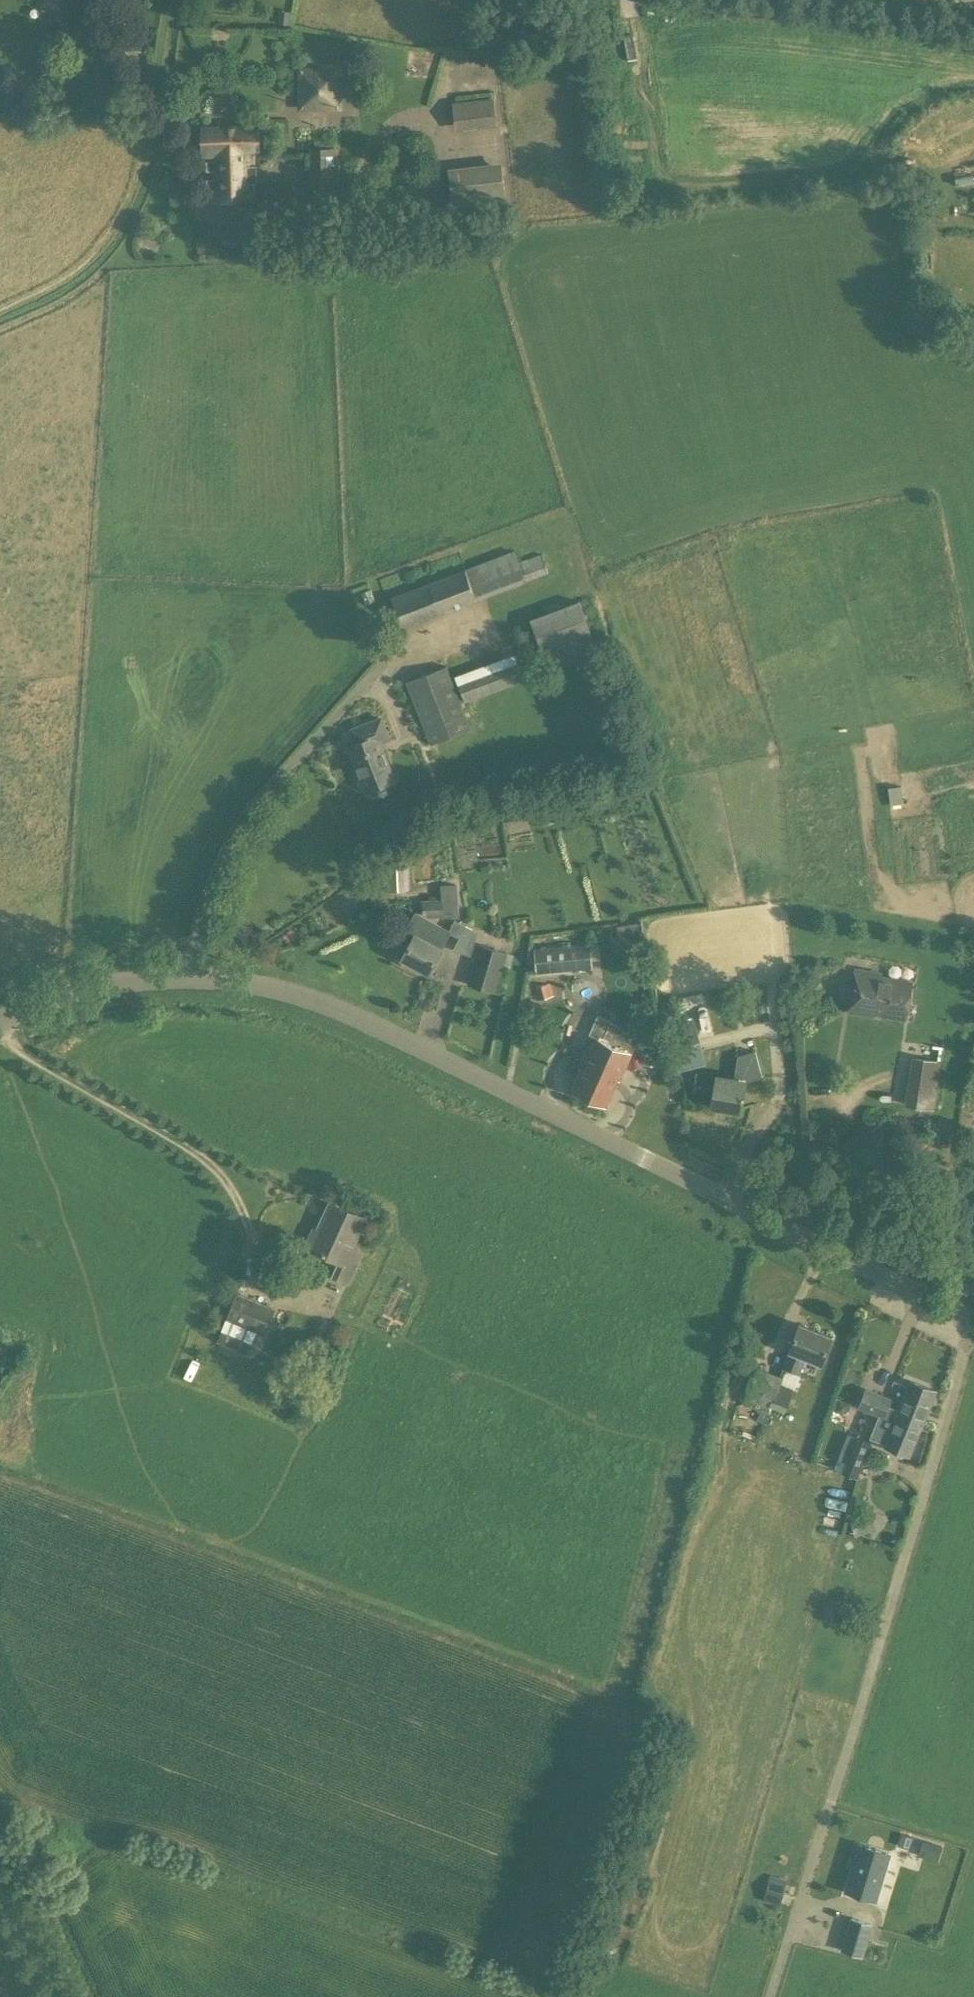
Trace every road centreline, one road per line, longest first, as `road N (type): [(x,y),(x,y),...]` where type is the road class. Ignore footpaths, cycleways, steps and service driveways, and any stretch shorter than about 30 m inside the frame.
road 1 (unclassified): [(973,1312),(436,1051),(273,986),(185,969),(108,974),(0,1015)]
road 2 (unclassified): [(773,1996),(973,1317)]
road 3 (residential): [(100,0),(198,210)]
road 4 (track): [(0,1862),(68,1996)]

